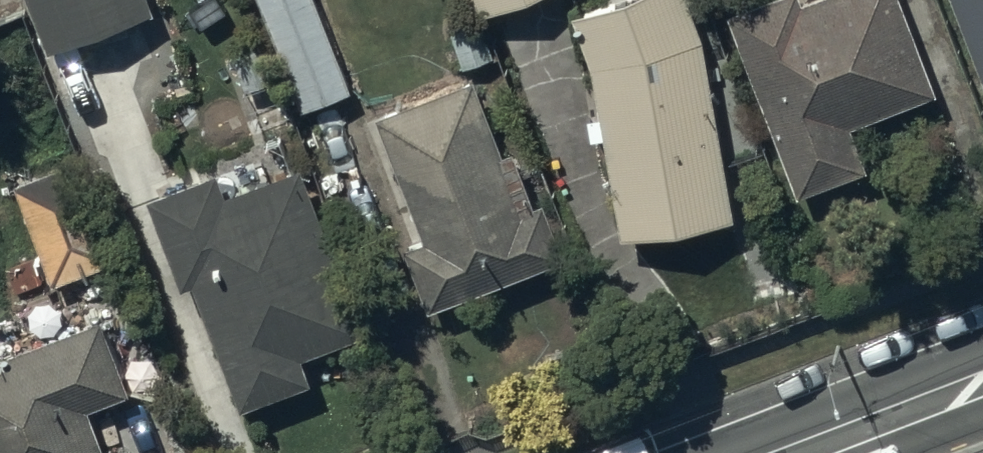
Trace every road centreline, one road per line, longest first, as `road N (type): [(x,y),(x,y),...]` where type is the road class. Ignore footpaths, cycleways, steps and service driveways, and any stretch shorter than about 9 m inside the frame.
road 1 (secondary): [(982,384),(801,452)]

